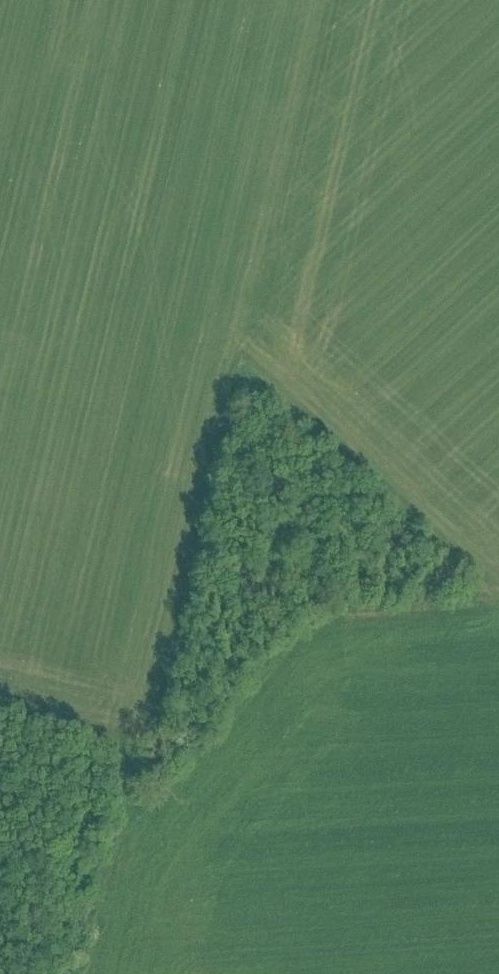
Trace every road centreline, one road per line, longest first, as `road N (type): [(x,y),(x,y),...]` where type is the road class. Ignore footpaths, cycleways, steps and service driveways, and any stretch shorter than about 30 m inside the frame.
road 1 (track): [(91,973),(142,749)]

